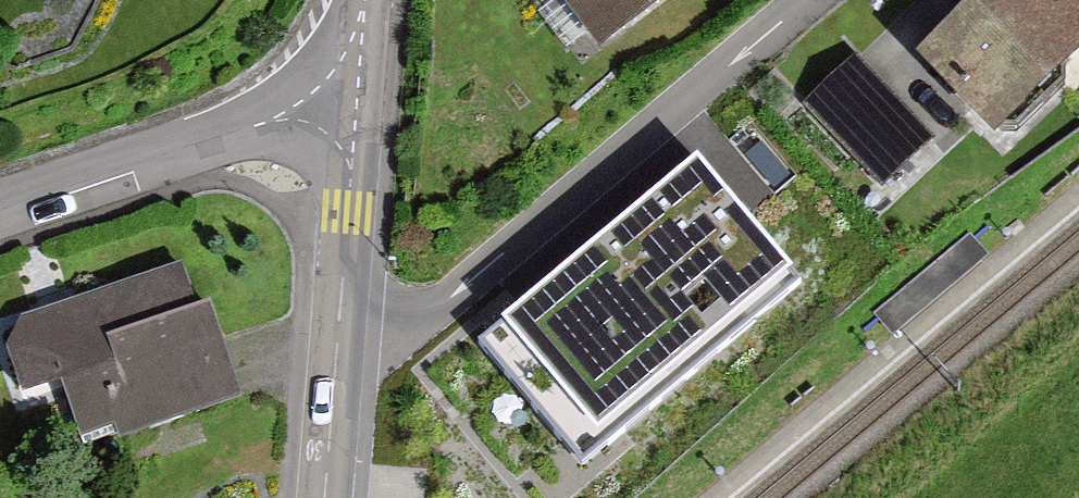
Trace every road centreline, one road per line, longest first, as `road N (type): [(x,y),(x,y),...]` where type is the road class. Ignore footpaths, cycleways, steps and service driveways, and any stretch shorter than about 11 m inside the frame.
road 1 (residential): [(811,0),(416,318),(341,321)]
road 2 (residential): [(0,200),(289,113),(358,115)]
road 3 (residential): [(358,115),(341,321)]
road 4 (residential): [(341,321),(323,497)]

